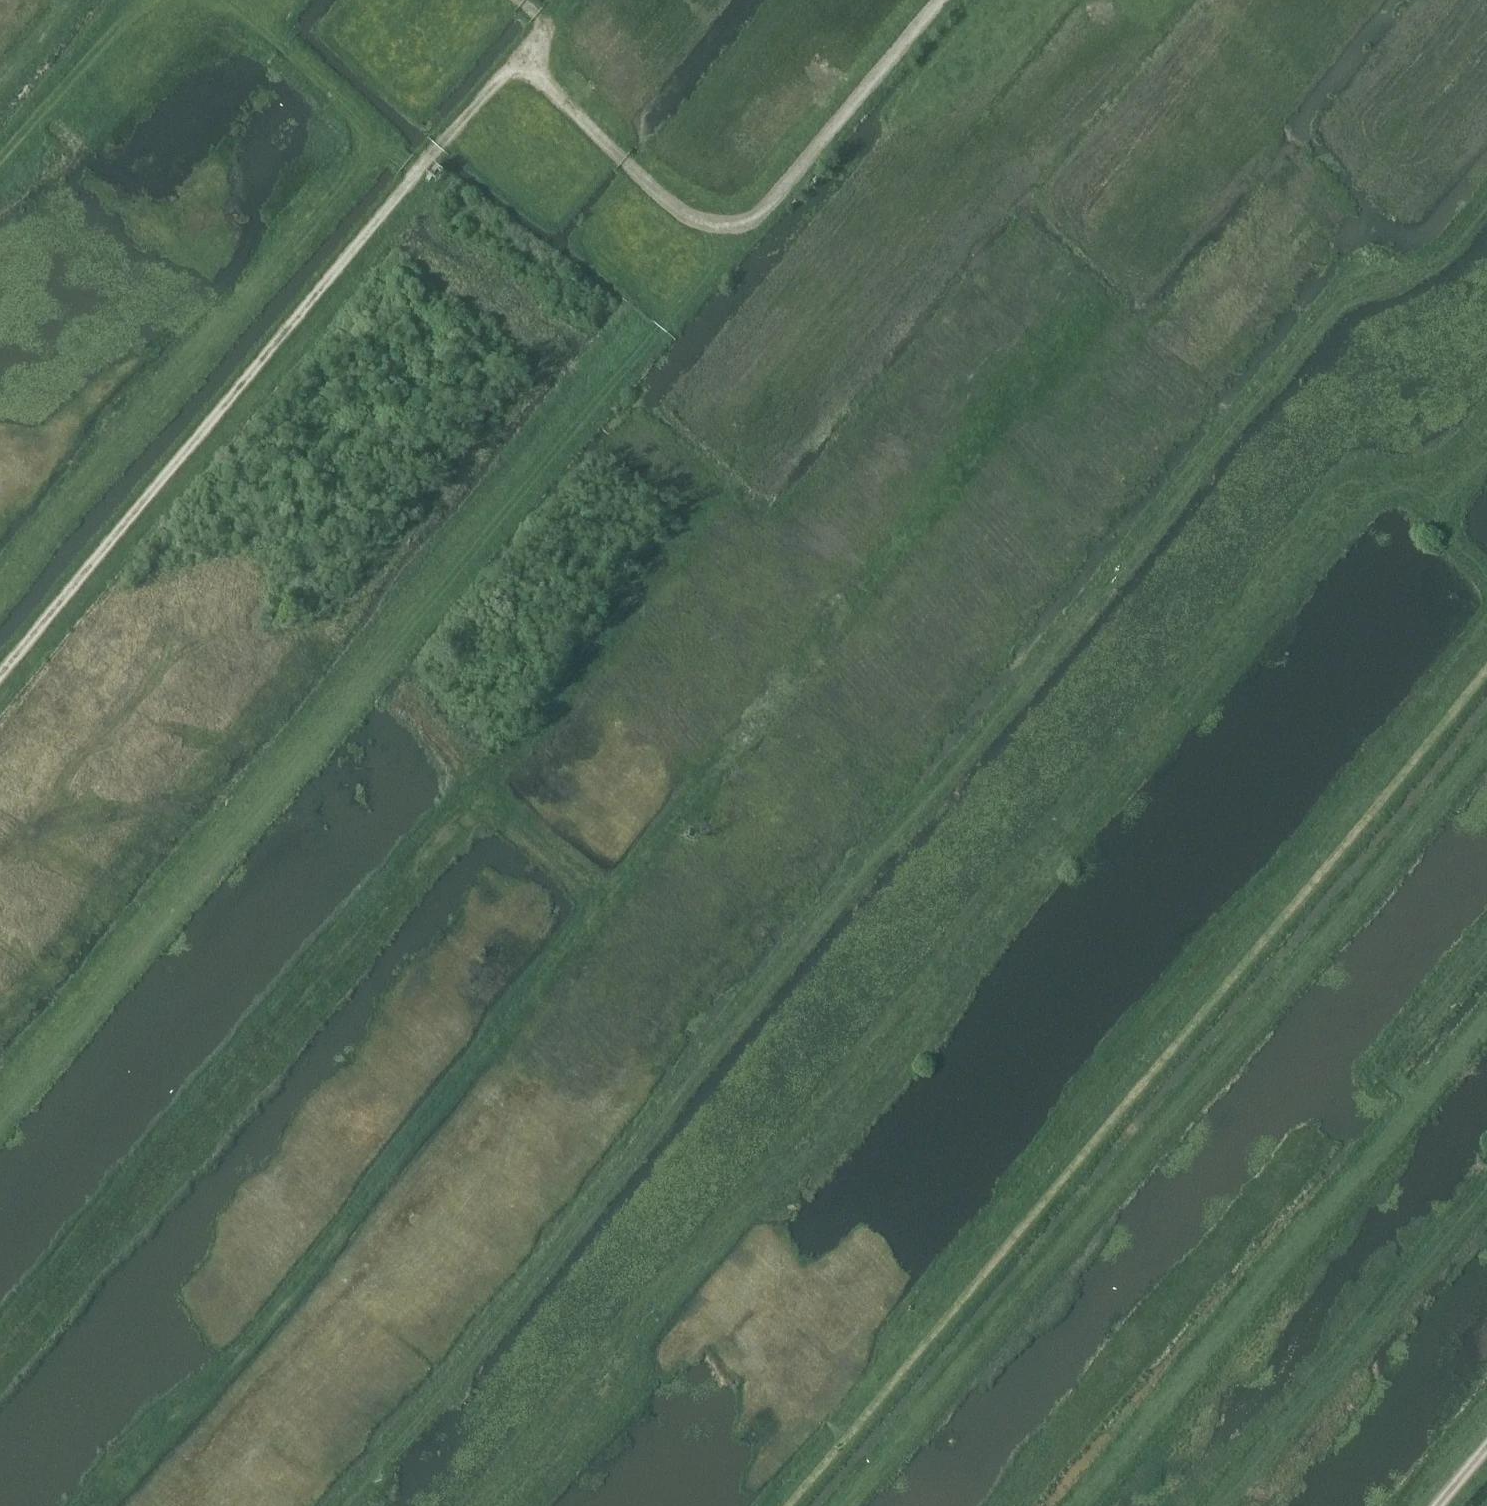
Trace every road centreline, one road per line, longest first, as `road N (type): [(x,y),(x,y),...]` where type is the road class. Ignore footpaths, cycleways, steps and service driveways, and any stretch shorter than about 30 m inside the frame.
road 1 (track): [(723,228),(0,1125)]
road 2 (track): [(1486,663),(784,1505)]
road 3 (track): [(522,55),(0,676)]
road 4 (track): [(522,0),(545,28),(522,55),(689,218),(723,228),(756,217),(940,0)]

